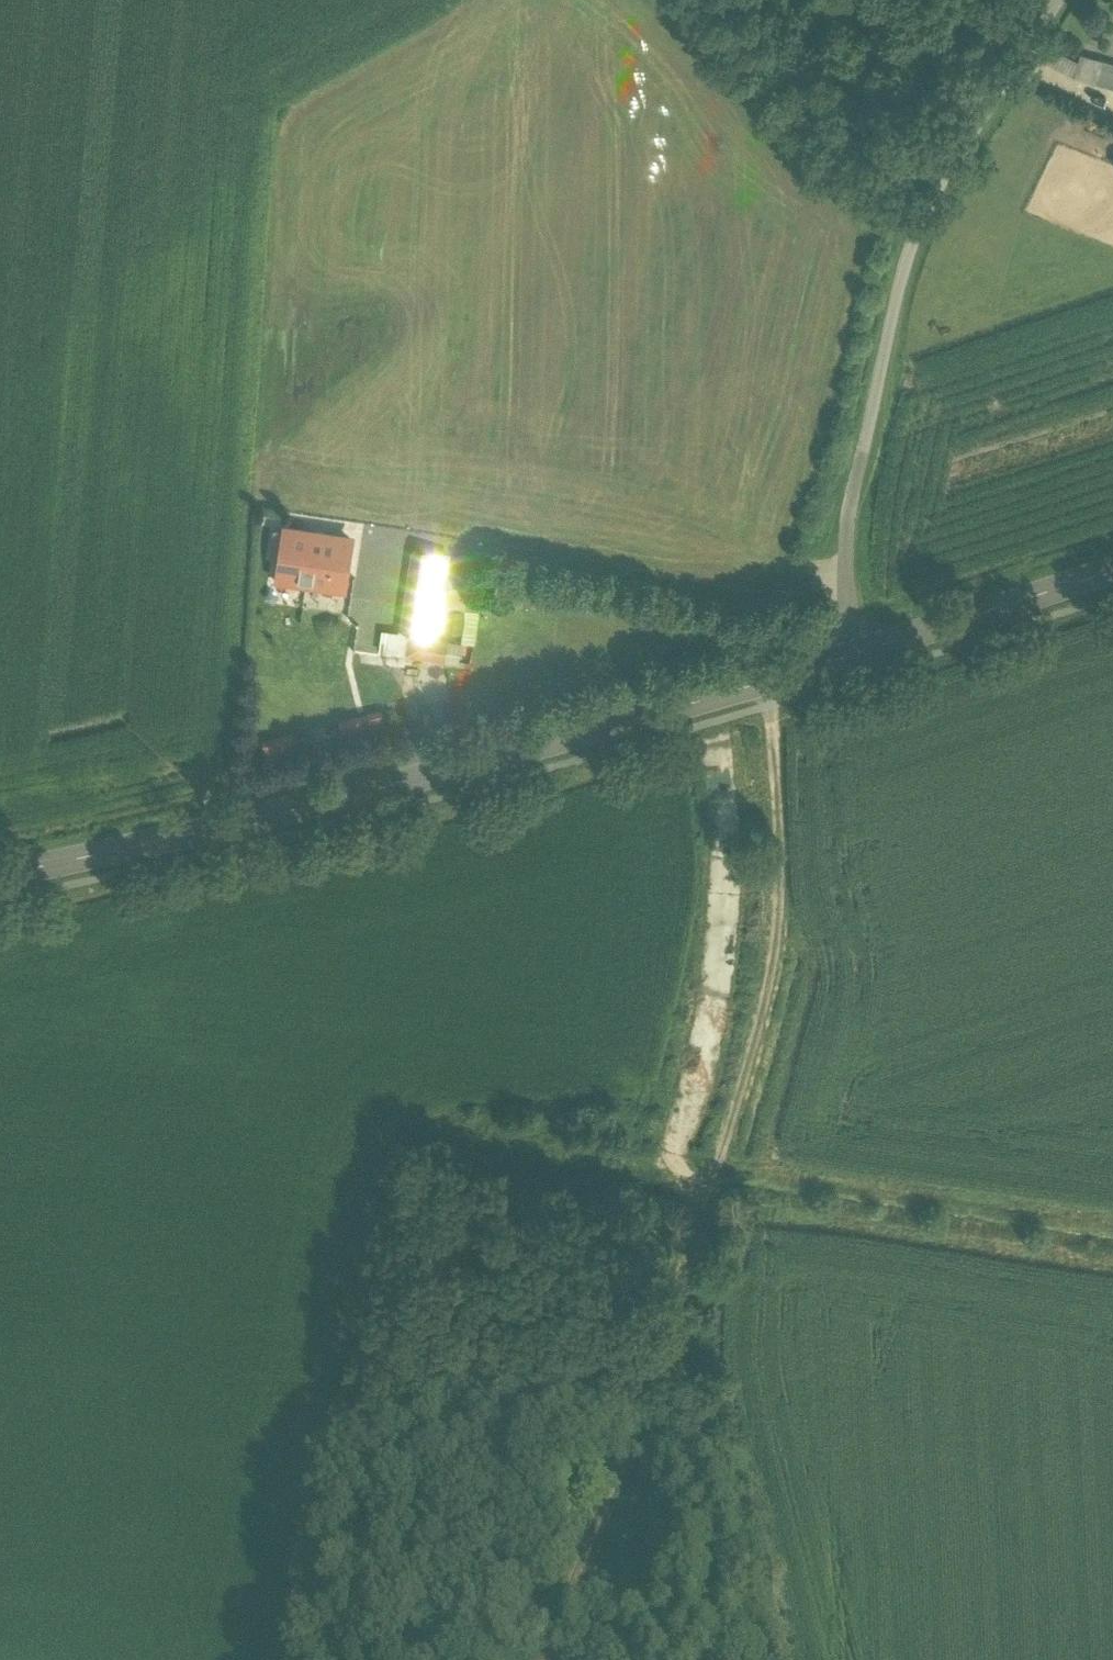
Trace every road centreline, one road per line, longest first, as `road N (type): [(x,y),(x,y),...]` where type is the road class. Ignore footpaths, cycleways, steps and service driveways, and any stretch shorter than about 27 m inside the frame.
road 1 (tertiary): [(858,652),(348,796),(0,873)]
road 2 (unclassified): [(858,652),(847,550),(913,245),(972,137),(1064,0)]
road 3 (tertiary): [(1112,569),(858,652)]

